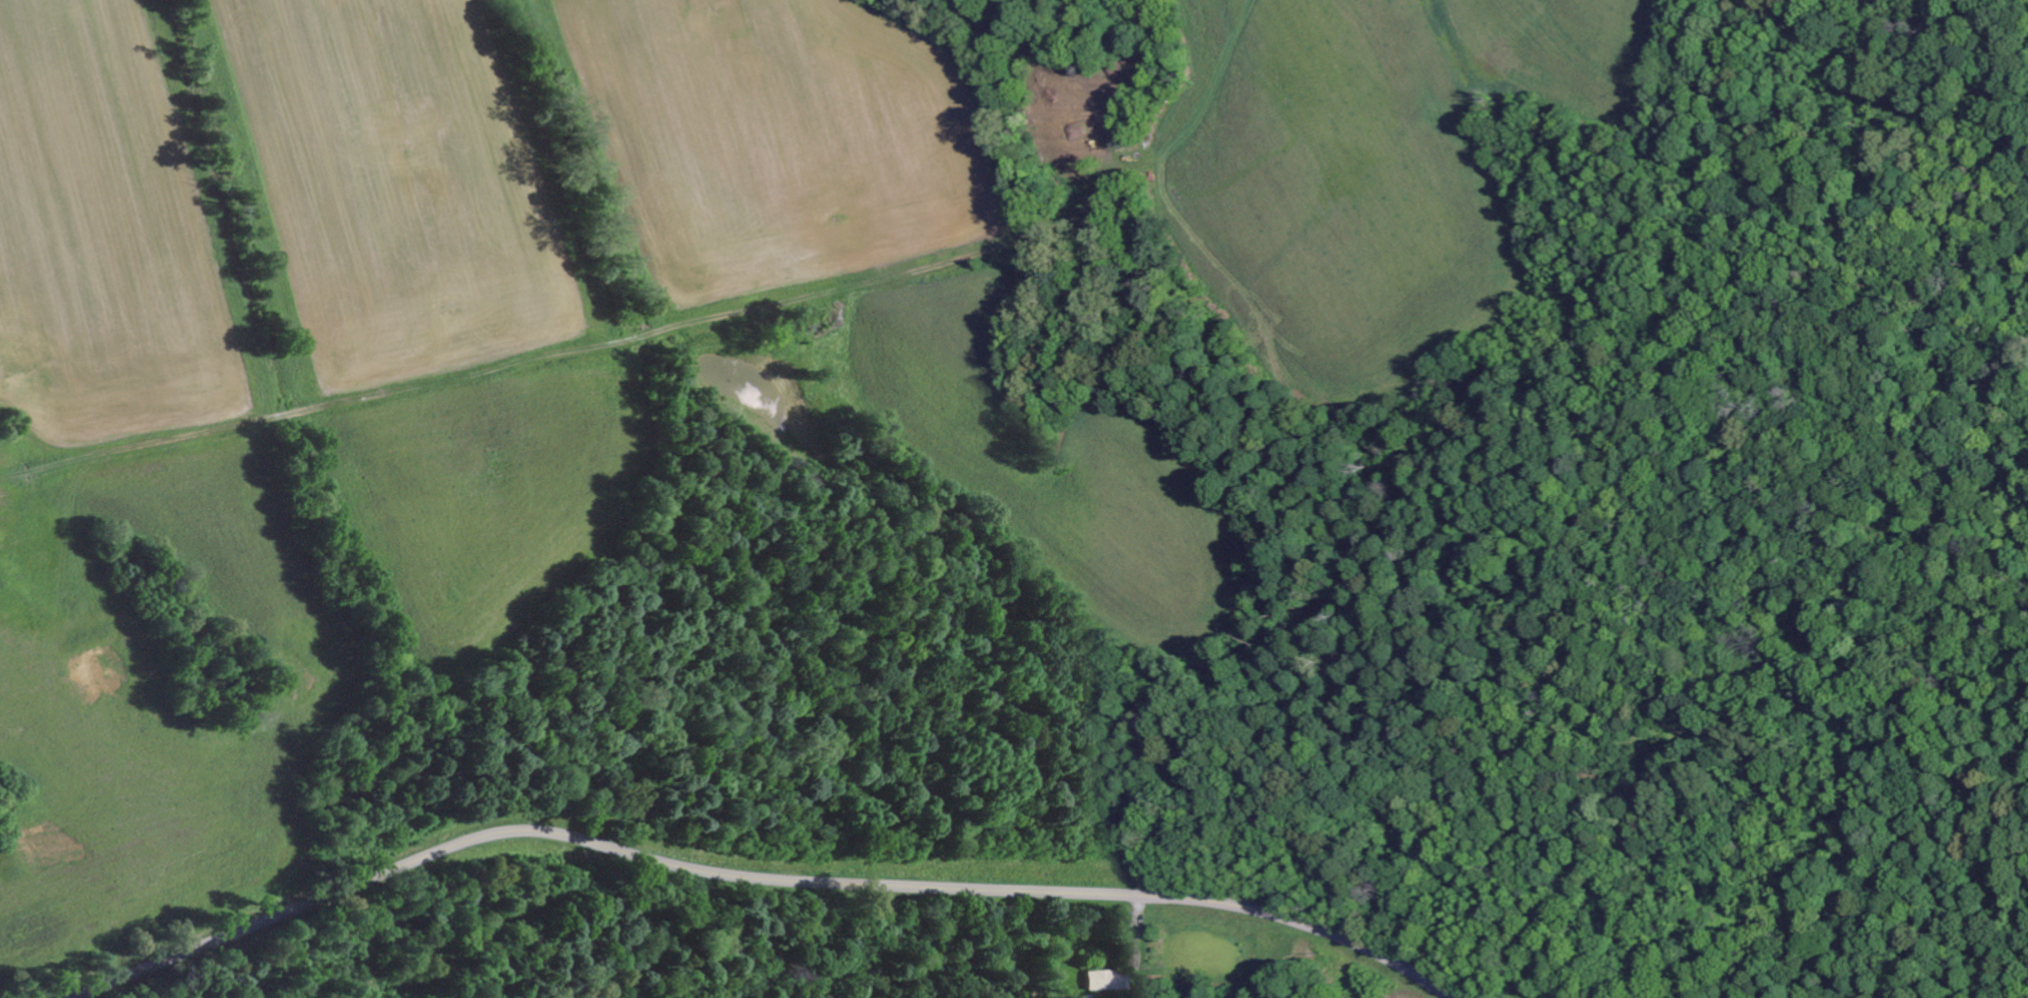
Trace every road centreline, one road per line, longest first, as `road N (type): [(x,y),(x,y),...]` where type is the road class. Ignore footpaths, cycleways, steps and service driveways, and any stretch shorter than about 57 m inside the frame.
road 1 (residential): [(0,463),(187,430),(368,441),(828,401),(1083,326),(1203,237),(1217,0)]
road 2 (secondary): [(1449,997),(1335,937),(1225,905),(730,879),(660,867),(552,832),(459,846),(76,997)]

